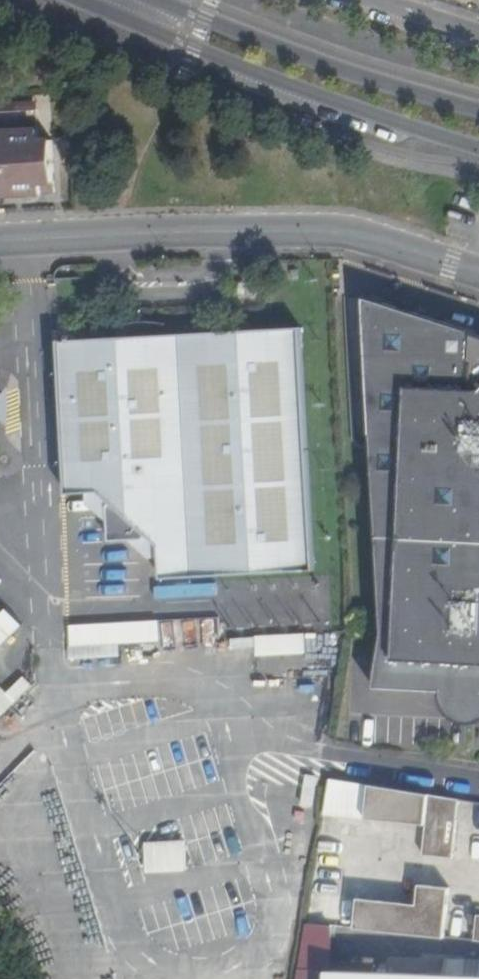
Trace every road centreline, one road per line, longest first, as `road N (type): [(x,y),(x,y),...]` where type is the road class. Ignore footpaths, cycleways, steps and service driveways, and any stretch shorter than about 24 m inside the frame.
road 1 (residential): [(0,242),(315,232),(363,237),(478,273)]
road 2 (secondary): [(112,19),(478,146)]
road 3 (secondary): [(478,106),(316,59),(166,0)]

